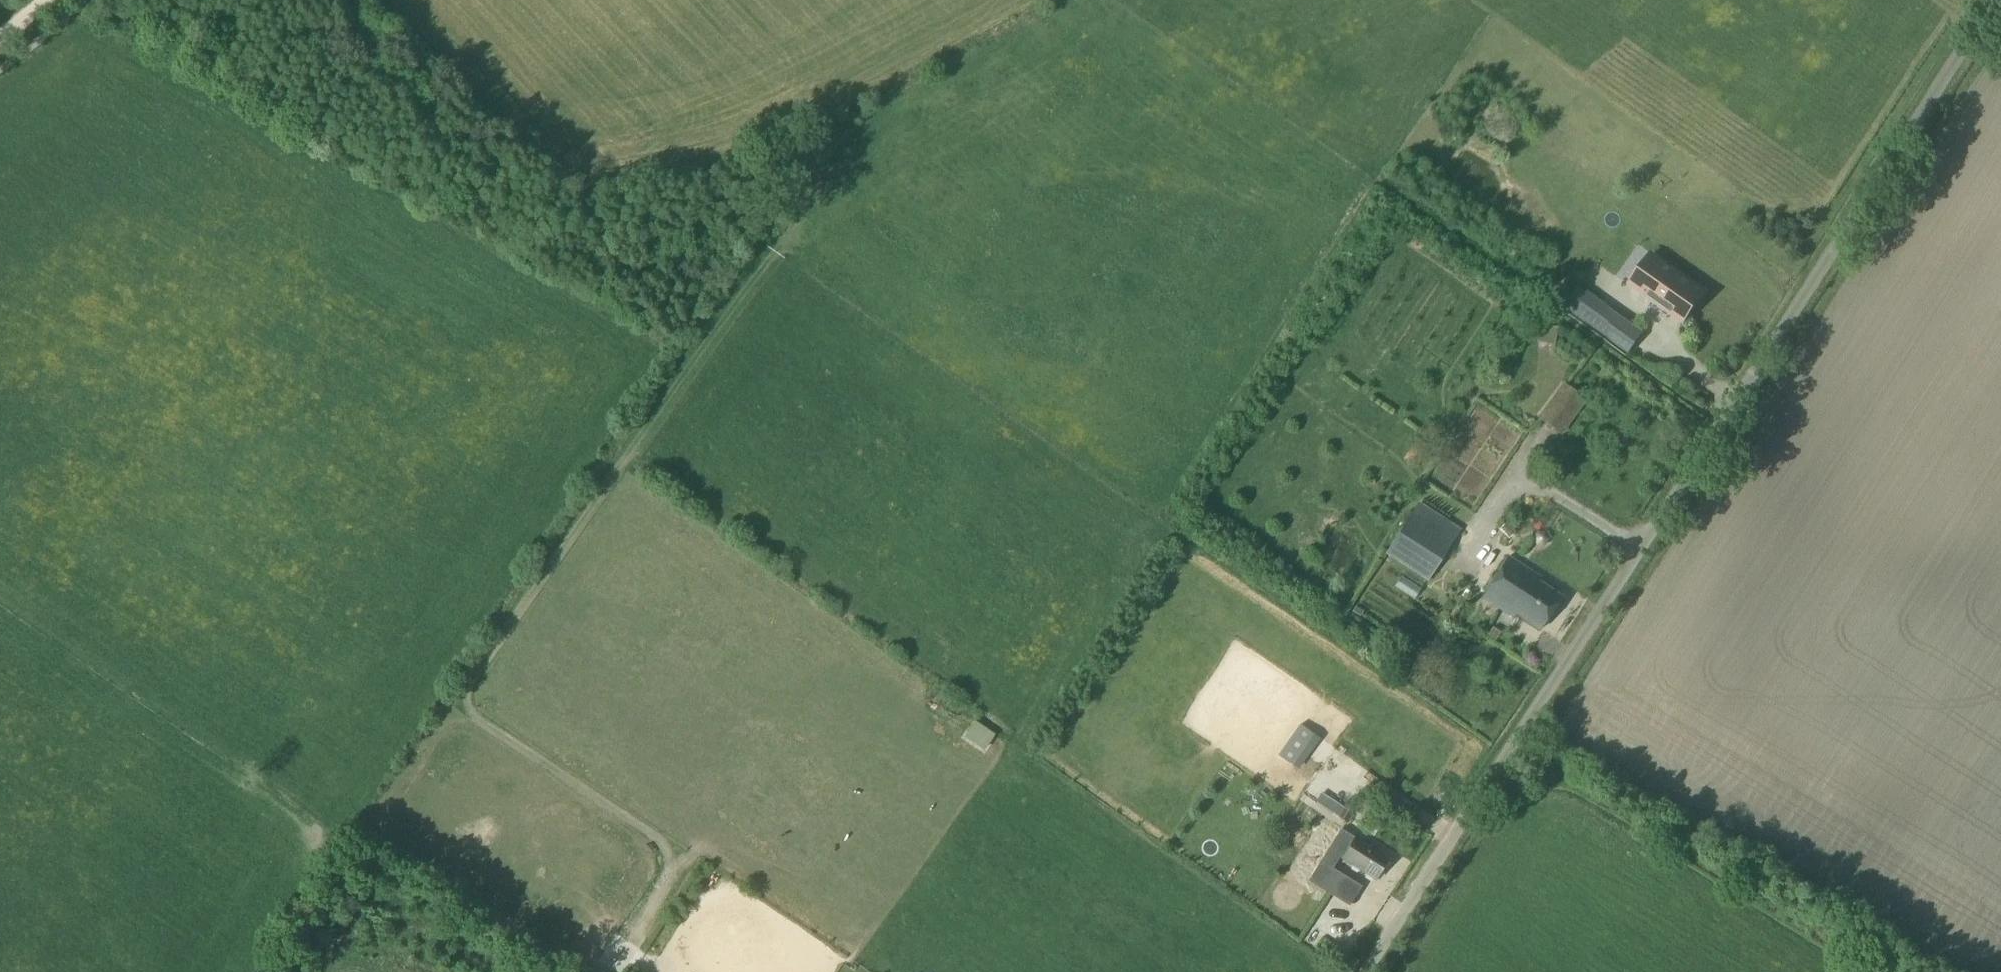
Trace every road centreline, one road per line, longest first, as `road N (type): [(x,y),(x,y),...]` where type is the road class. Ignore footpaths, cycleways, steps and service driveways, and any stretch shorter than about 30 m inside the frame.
road 1 (unclassified): [(1364,971),(1992,0)]

